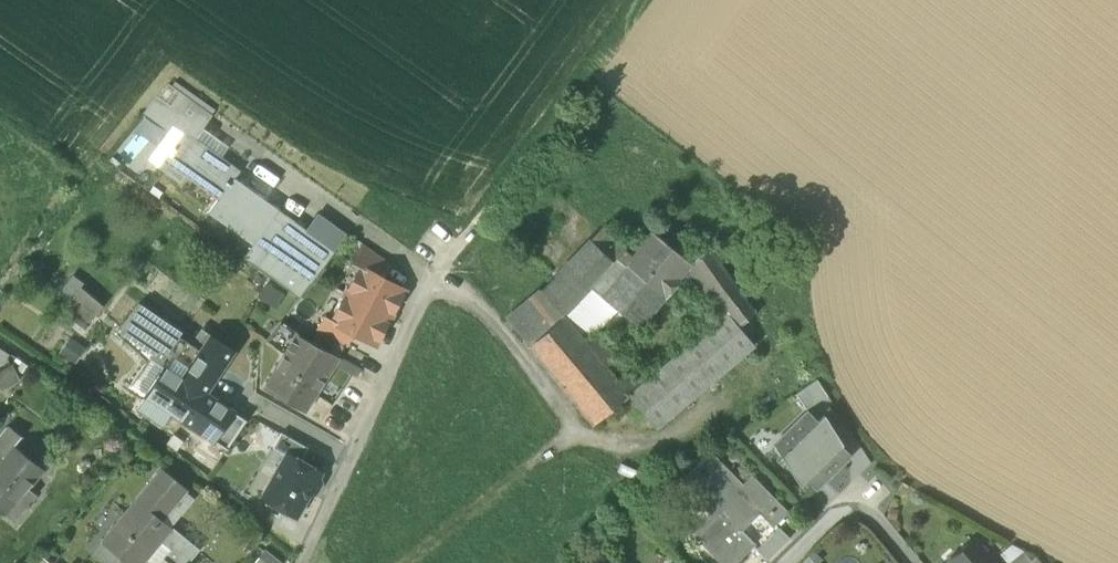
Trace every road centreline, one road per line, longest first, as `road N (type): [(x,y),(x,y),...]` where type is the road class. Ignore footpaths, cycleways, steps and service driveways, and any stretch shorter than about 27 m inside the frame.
road 1 (residential): [(304,562),(427,290),(481,217)]
road 2 (residential): [(785,562),(852,499),(907,562)]

